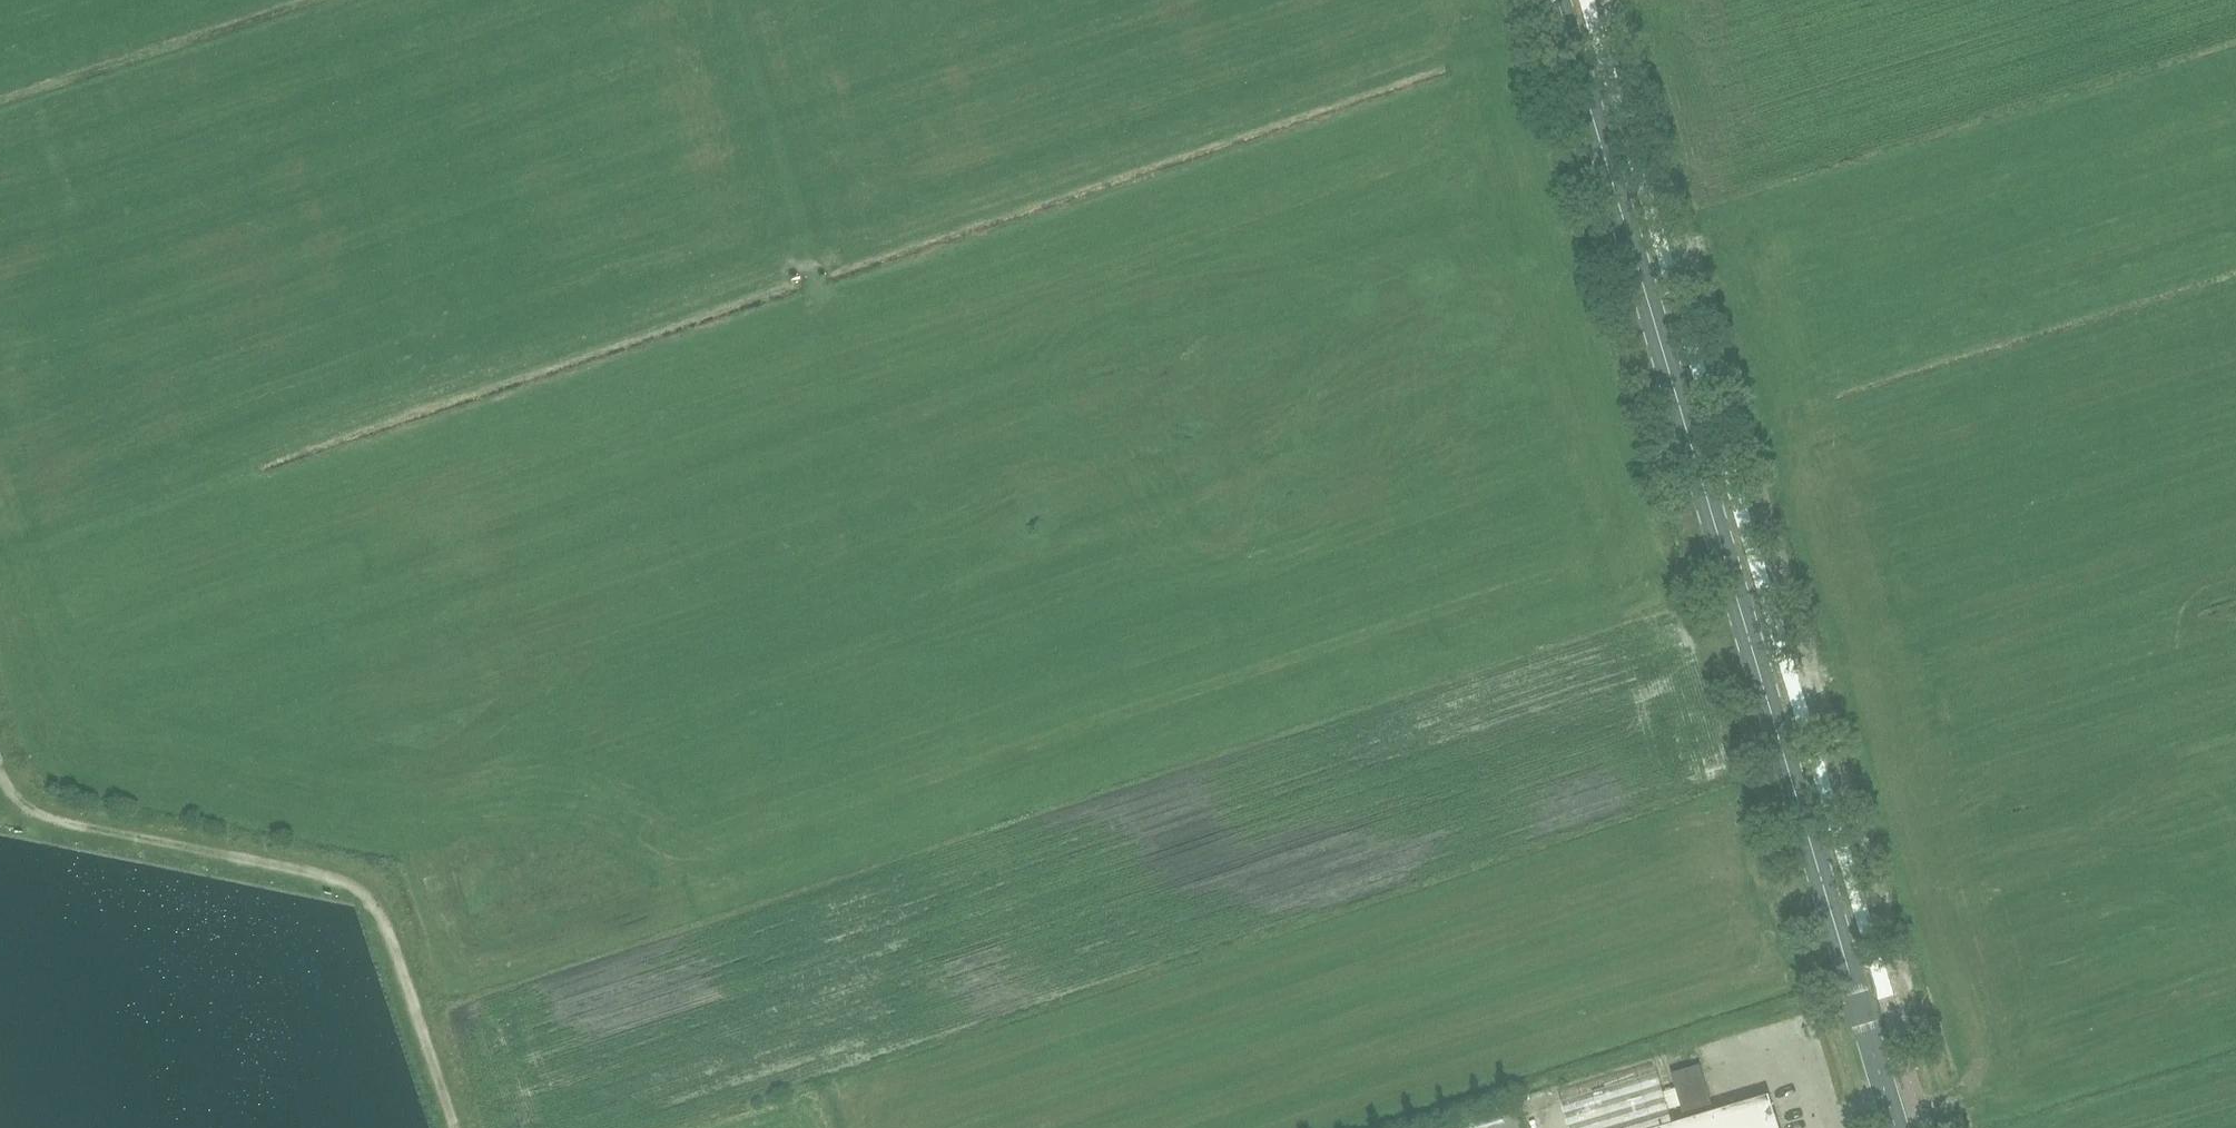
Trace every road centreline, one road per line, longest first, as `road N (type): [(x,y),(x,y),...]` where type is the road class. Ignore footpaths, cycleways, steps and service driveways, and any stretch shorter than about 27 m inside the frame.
road 1 (secondary): [(1896,1127),(1557,0)]
road 2 (track): [(455,1127),(367,887),(33,816),(6,802),(0,785)]

